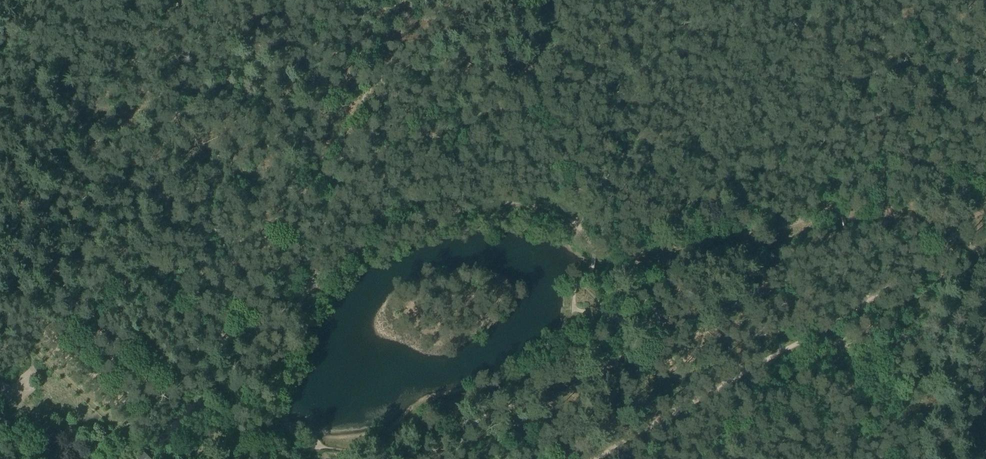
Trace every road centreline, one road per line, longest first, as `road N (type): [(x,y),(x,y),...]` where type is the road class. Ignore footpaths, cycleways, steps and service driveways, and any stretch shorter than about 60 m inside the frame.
road 1 (track): [(593,458),(869,304)]
road 2 (track): [(948,211),(778,0)]
road 3 (track): [(880,458),(869,304)]

